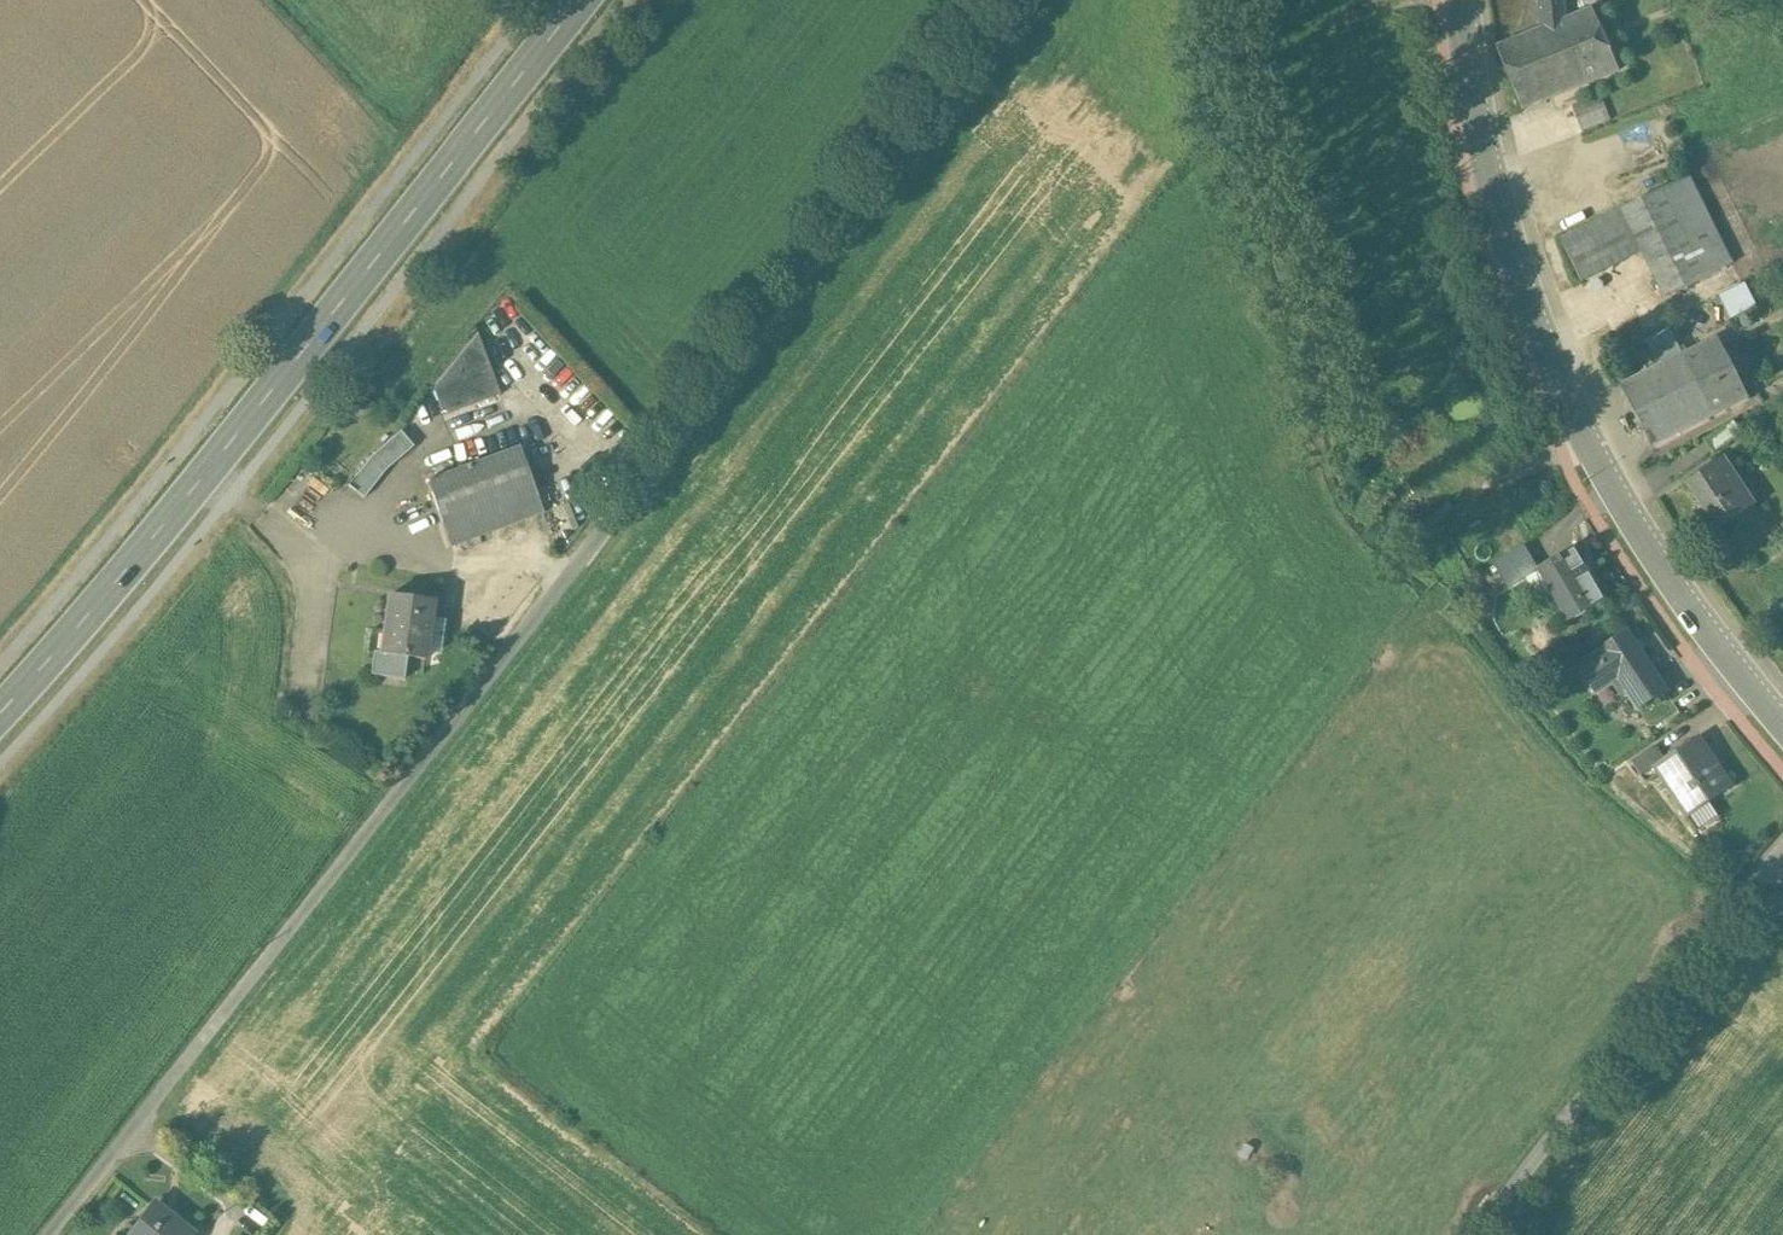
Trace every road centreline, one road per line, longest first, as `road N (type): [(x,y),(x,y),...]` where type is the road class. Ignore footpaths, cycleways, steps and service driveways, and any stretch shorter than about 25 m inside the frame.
road 1 (residential): [(50,1234),(1020,0)]
road 2 (primary): [(0,719),(587,0)]
road 3 (tertiary): [(1782,720),(1713,642),(1614,484),(1535,318),(1495,166),(1469,0)]
road 4 (residential): [(1480,1234),(1782,853)]

